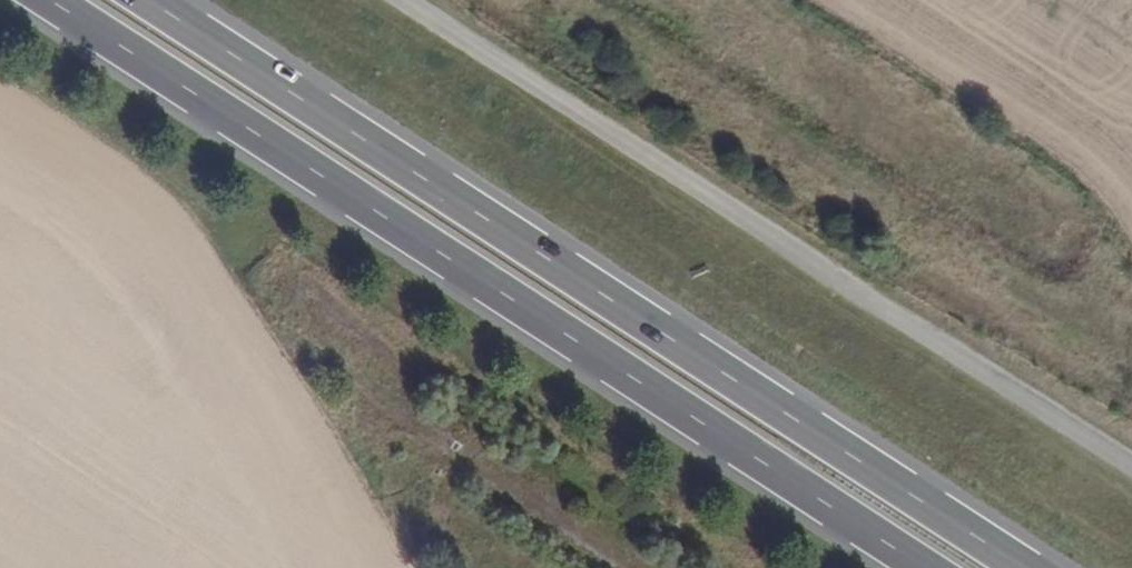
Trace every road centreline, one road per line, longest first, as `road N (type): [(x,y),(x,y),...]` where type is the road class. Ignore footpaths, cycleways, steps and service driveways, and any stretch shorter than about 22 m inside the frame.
road 1 (trunk): [(1024,567),(148,0)]
road 2 (trunk): [(51,0),(926,567)]

